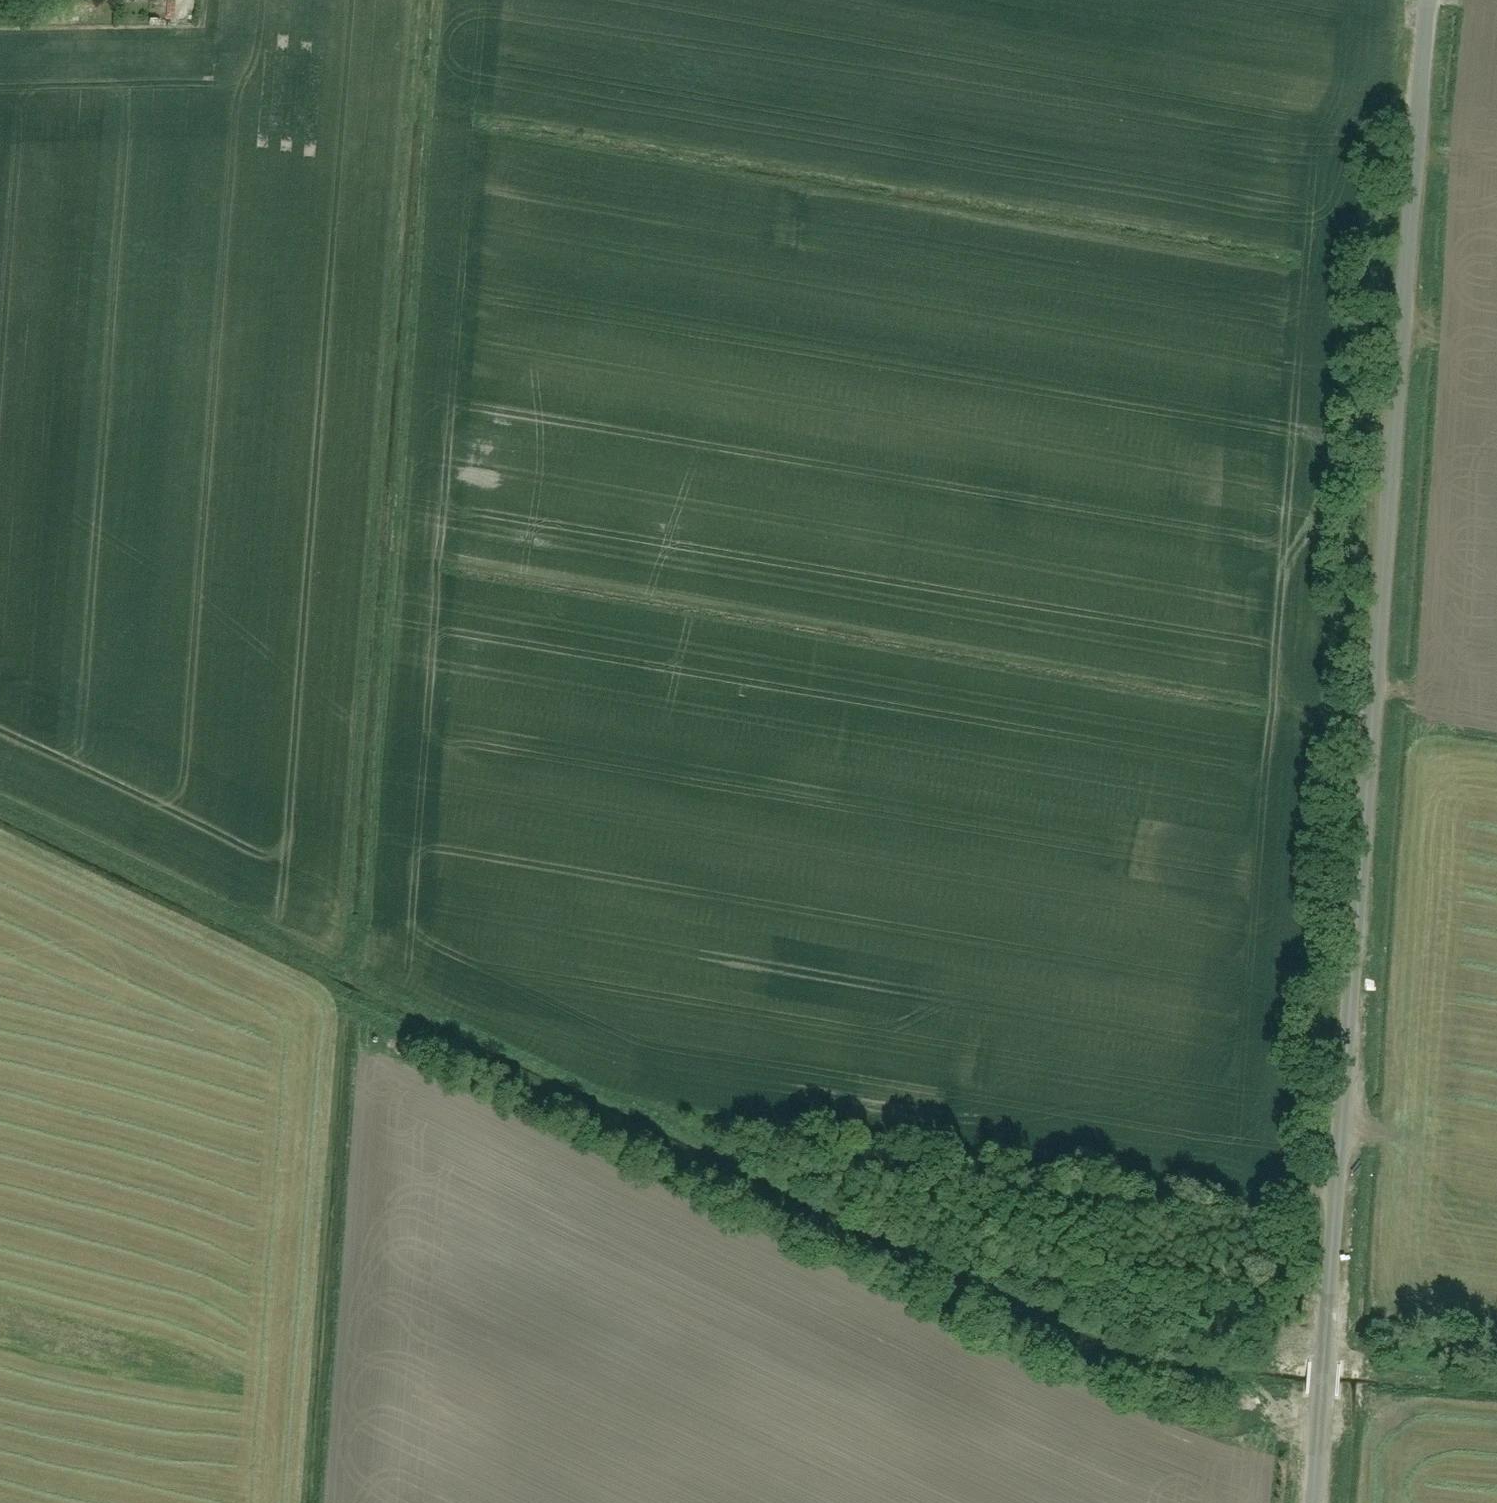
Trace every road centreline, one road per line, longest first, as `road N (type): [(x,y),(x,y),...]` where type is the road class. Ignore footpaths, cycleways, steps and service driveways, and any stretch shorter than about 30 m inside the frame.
road 1 (unclassified): [(1436,0),(1321,1502)]

